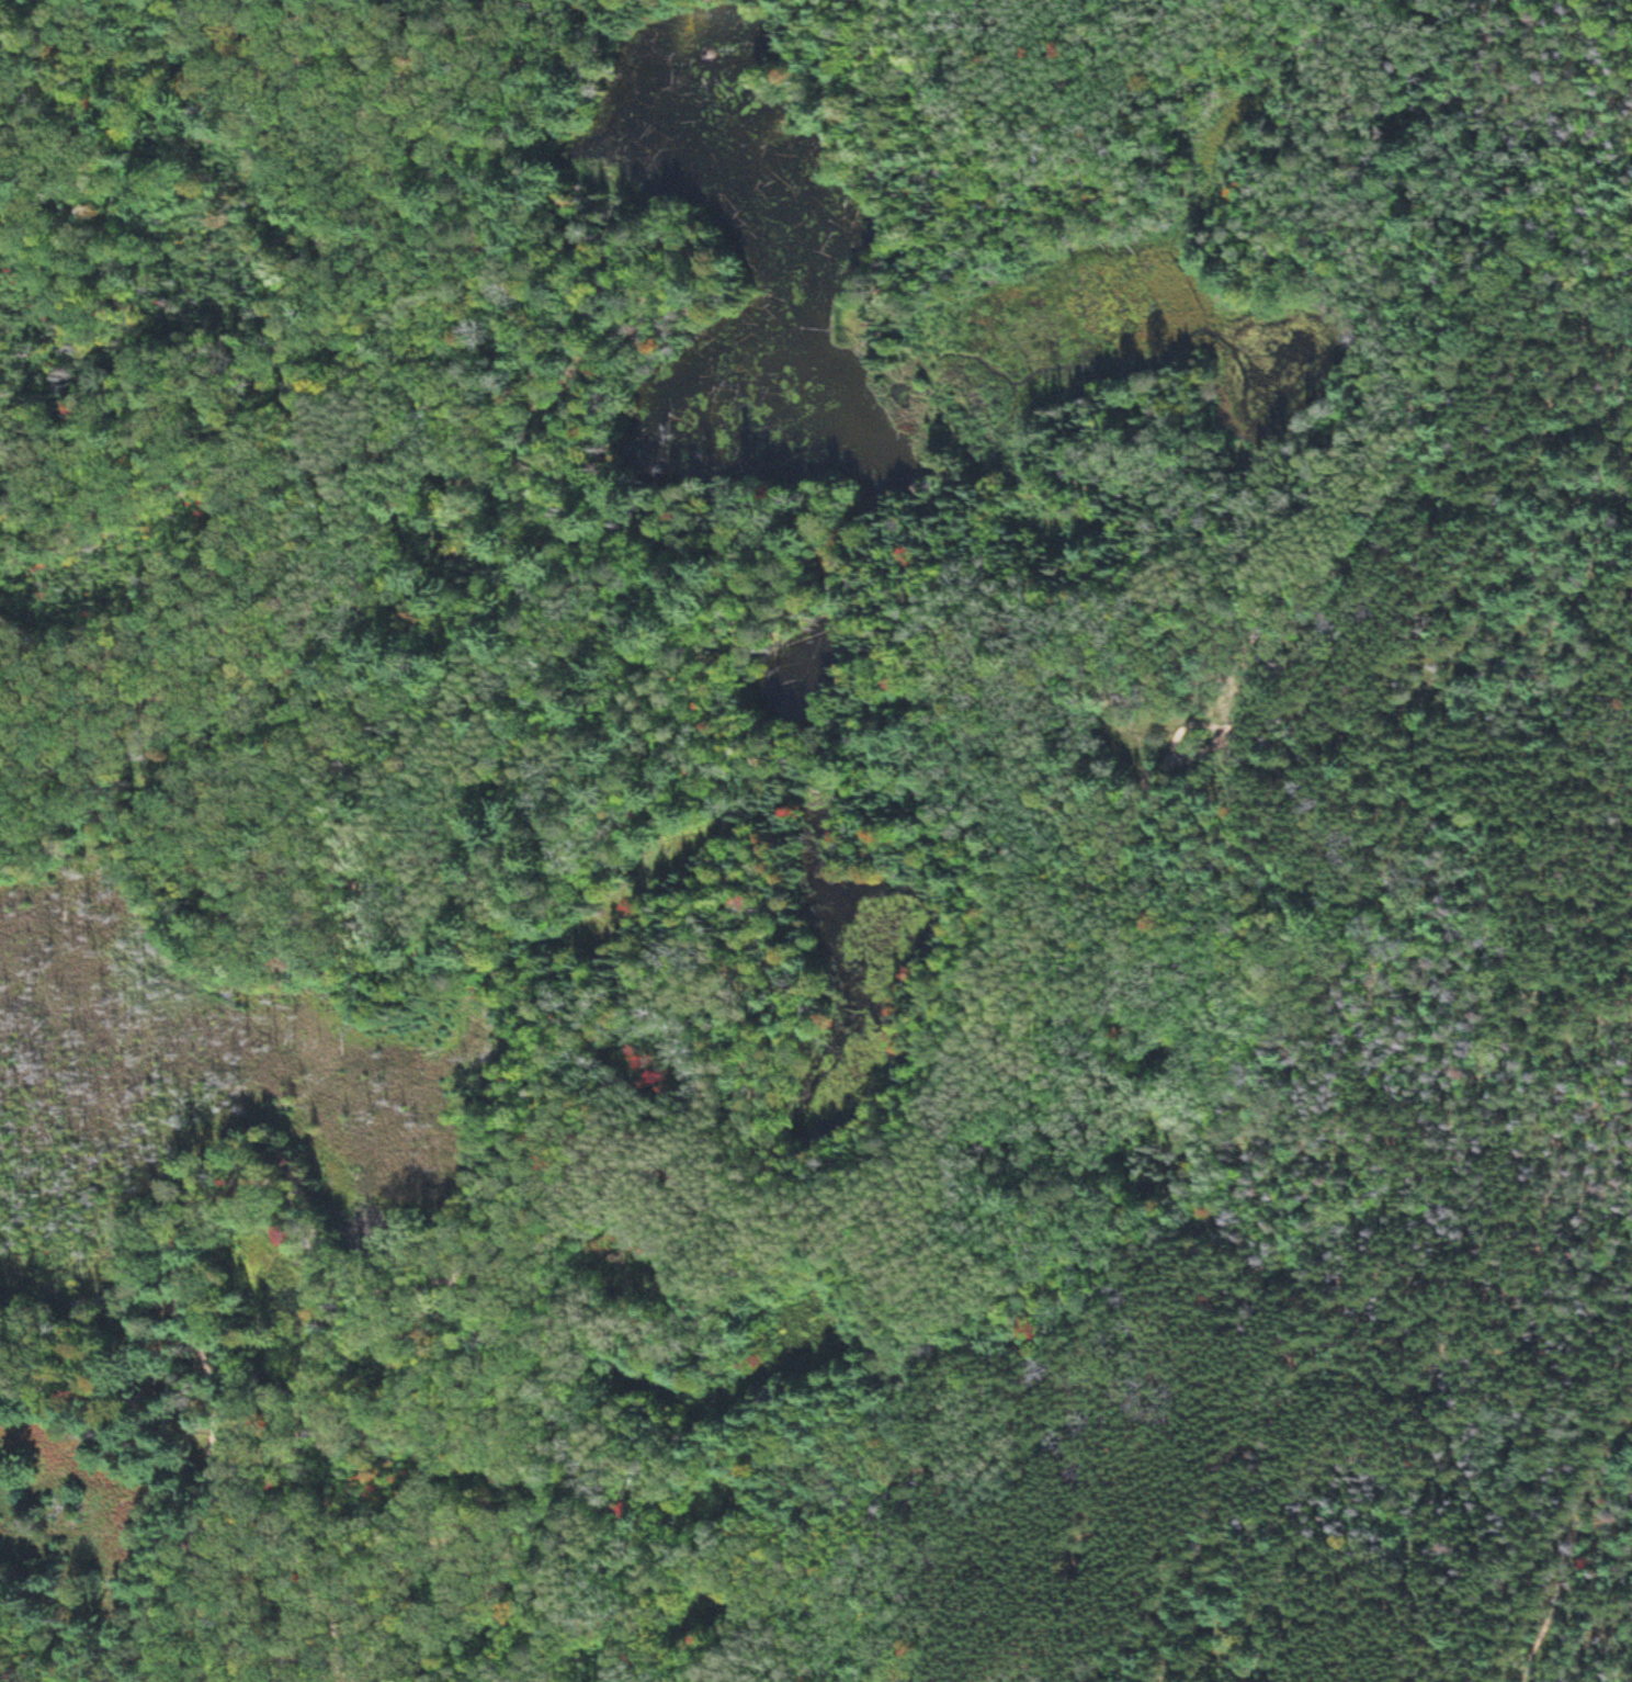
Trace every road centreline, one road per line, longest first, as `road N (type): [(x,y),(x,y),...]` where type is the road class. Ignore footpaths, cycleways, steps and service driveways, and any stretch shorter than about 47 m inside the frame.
road 1 (track): [(1566,1681),(1631,1485)]

